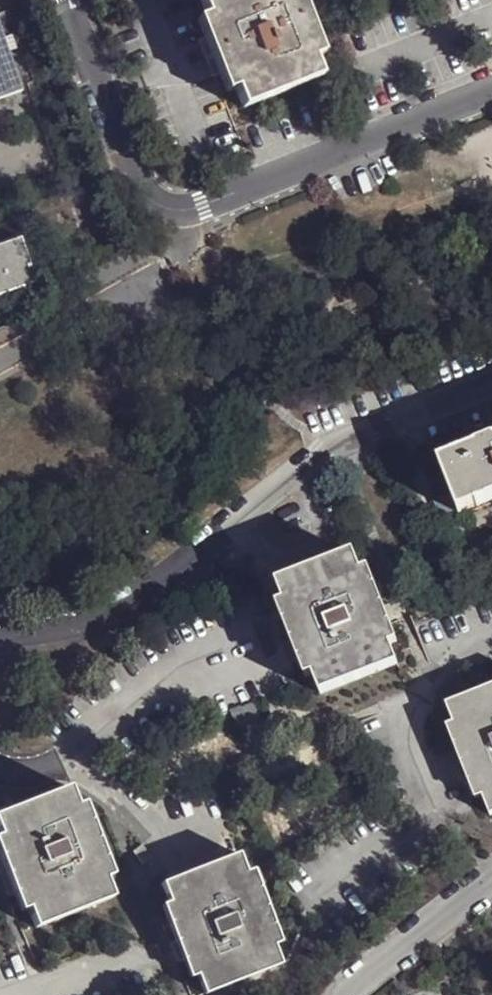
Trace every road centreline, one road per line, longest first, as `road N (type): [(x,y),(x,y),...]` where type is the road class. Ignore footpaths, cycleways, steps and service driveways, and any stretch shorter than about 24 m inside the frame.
road 1 (residential): [(0,642),(93,621),(147,593),(336,449),(491,384)]
road 2 (residential): [(179,322),(152,282),(0,366)]
road 3 (residential): [(491,872),(348,994)]

